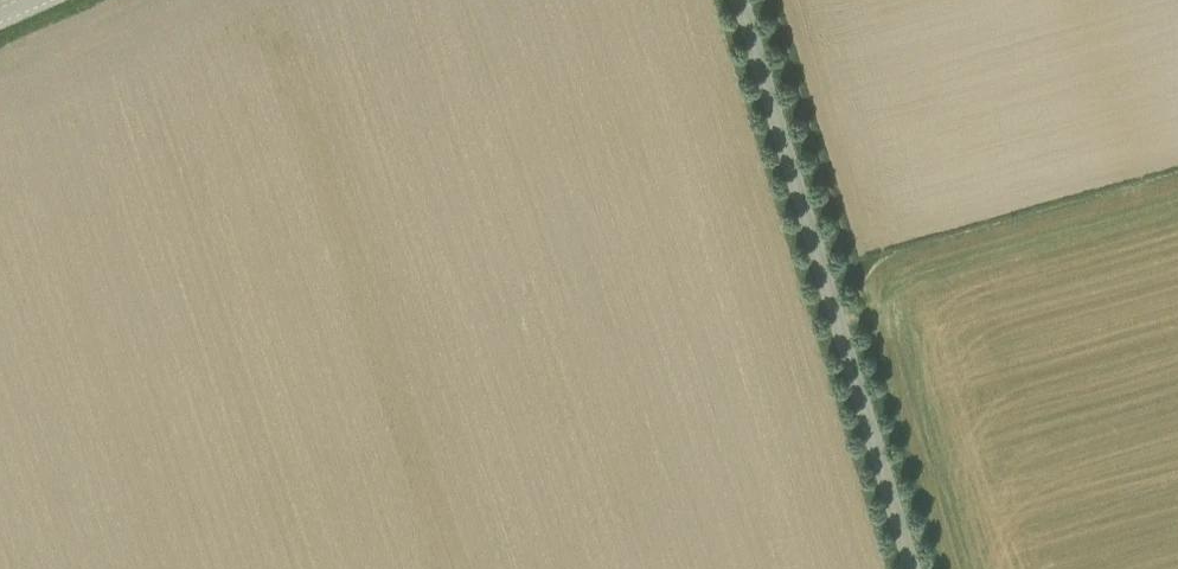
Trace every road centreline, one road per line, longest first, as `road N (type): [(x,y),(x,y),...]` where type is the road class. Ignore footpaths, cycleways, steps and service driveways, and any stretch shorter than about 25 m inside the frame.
road 1 (unclassified): [(912,568),(738,0)]

